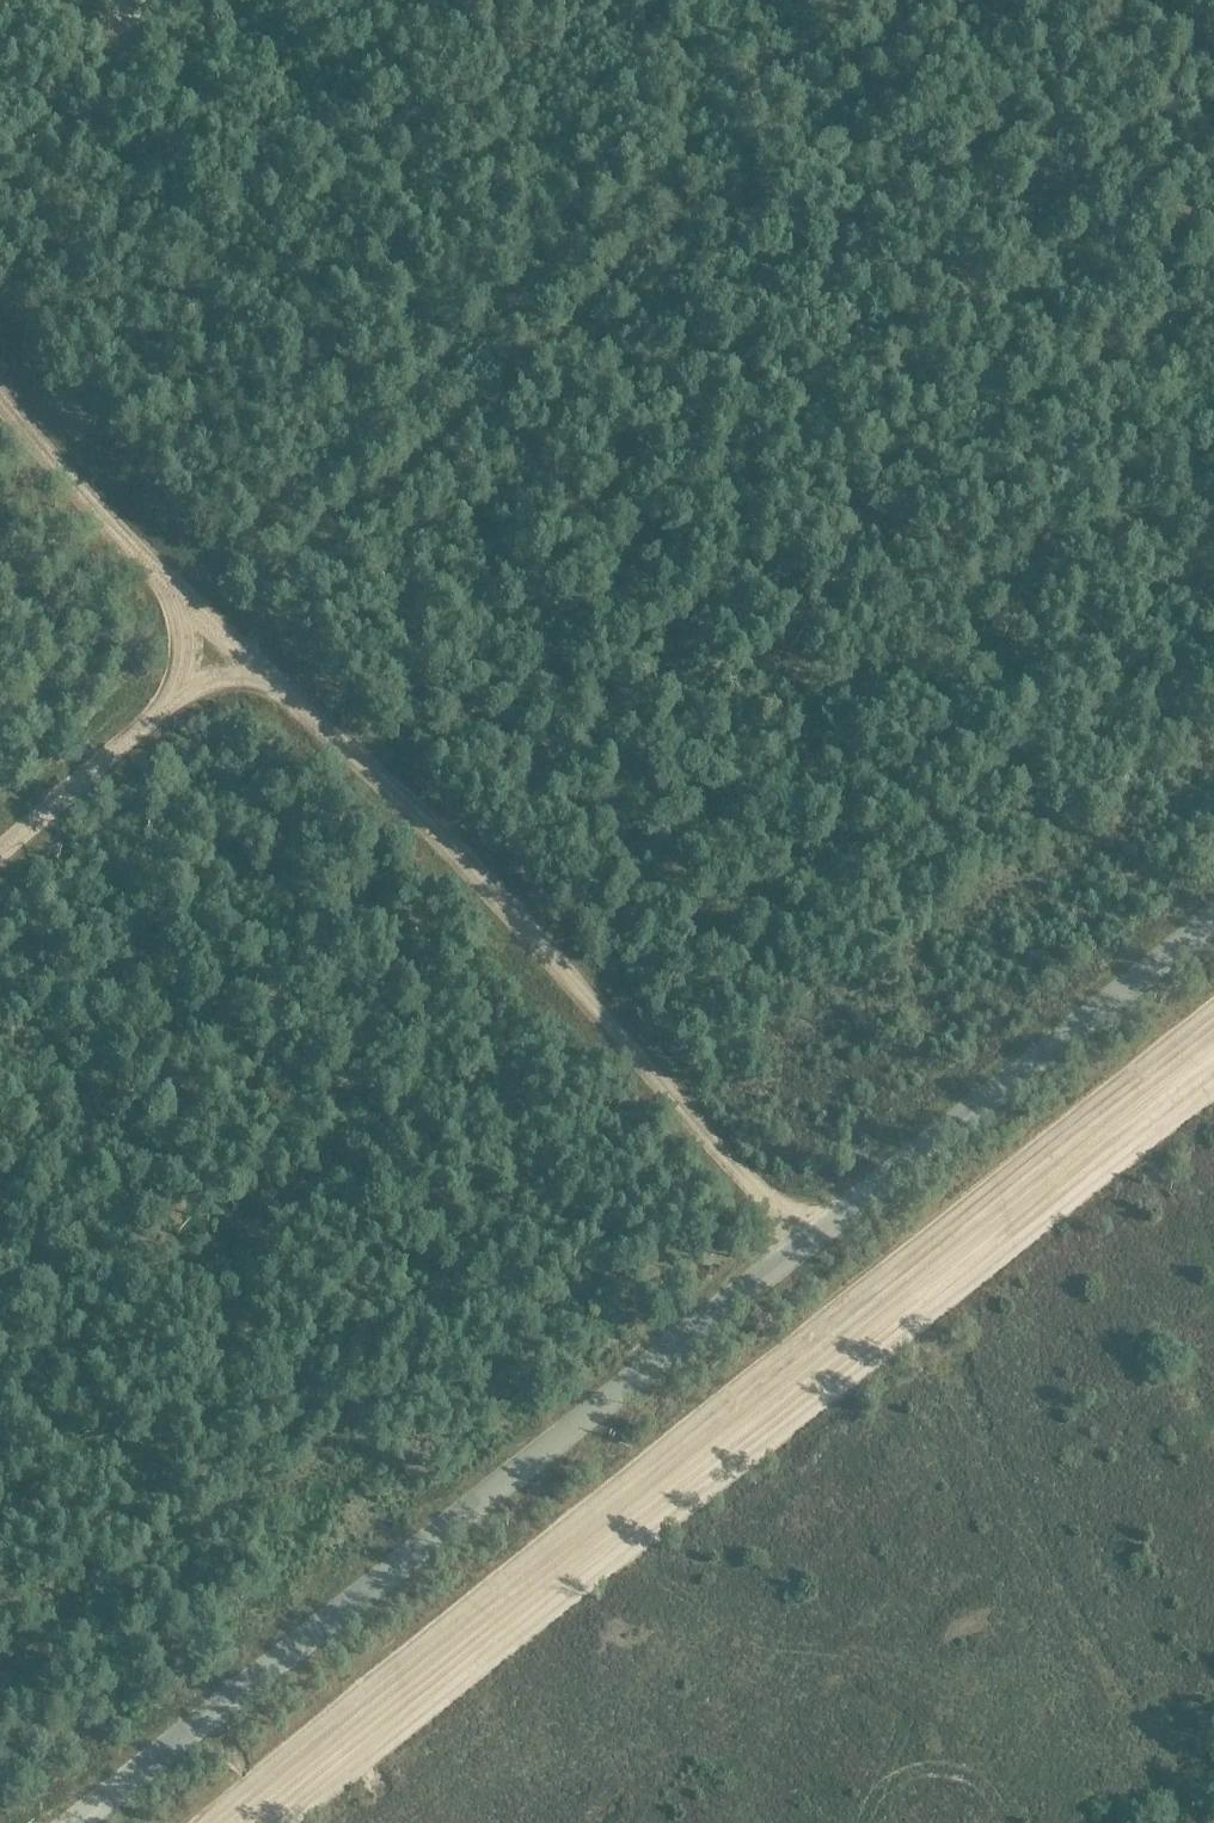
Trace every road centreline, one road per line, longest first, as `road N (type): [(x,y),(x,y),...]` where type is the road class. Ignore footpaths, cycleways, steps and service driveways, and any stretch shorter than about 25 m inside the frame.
road 1 (track): [(1213,1062),(278,1822)]

